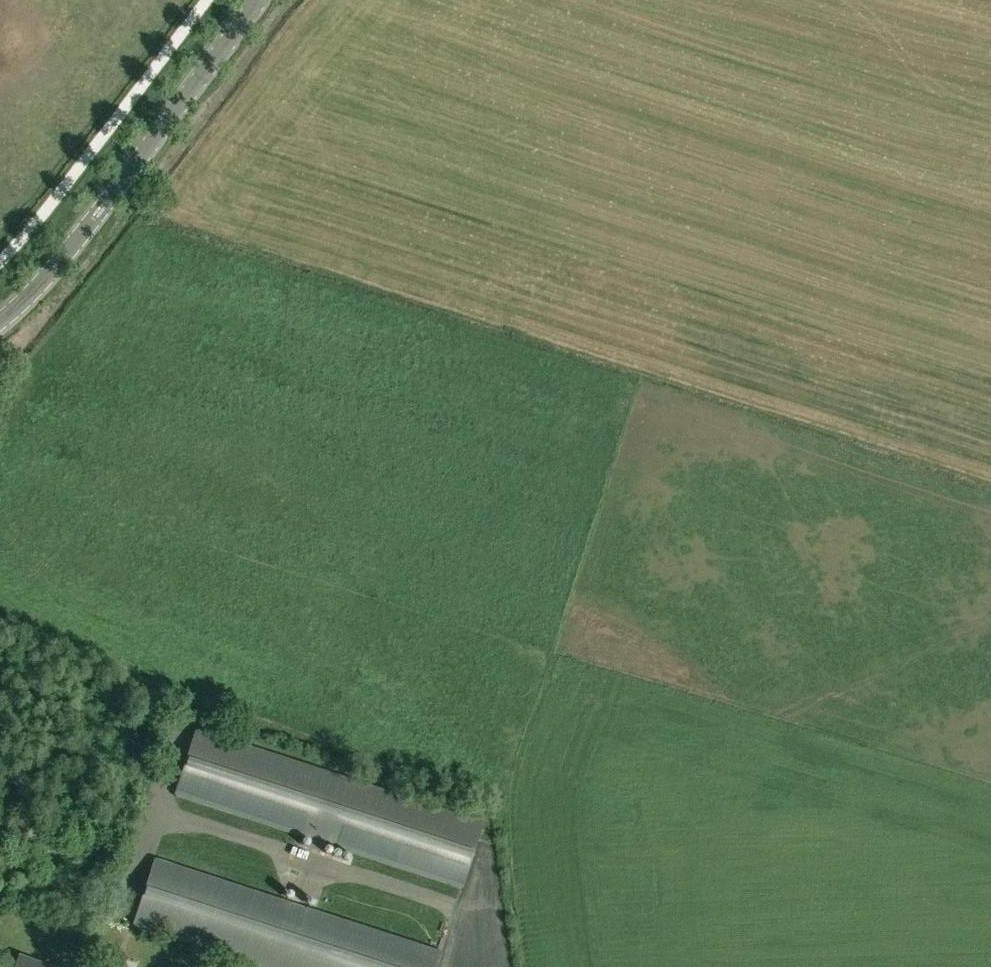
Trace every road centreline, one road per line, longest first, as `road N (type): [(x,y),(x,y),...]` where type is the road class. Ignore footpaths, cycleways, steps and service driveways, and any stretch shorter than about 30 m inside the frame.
road 1 (secondary): [(0,322),(38,292),(90,226),(251,0)]

